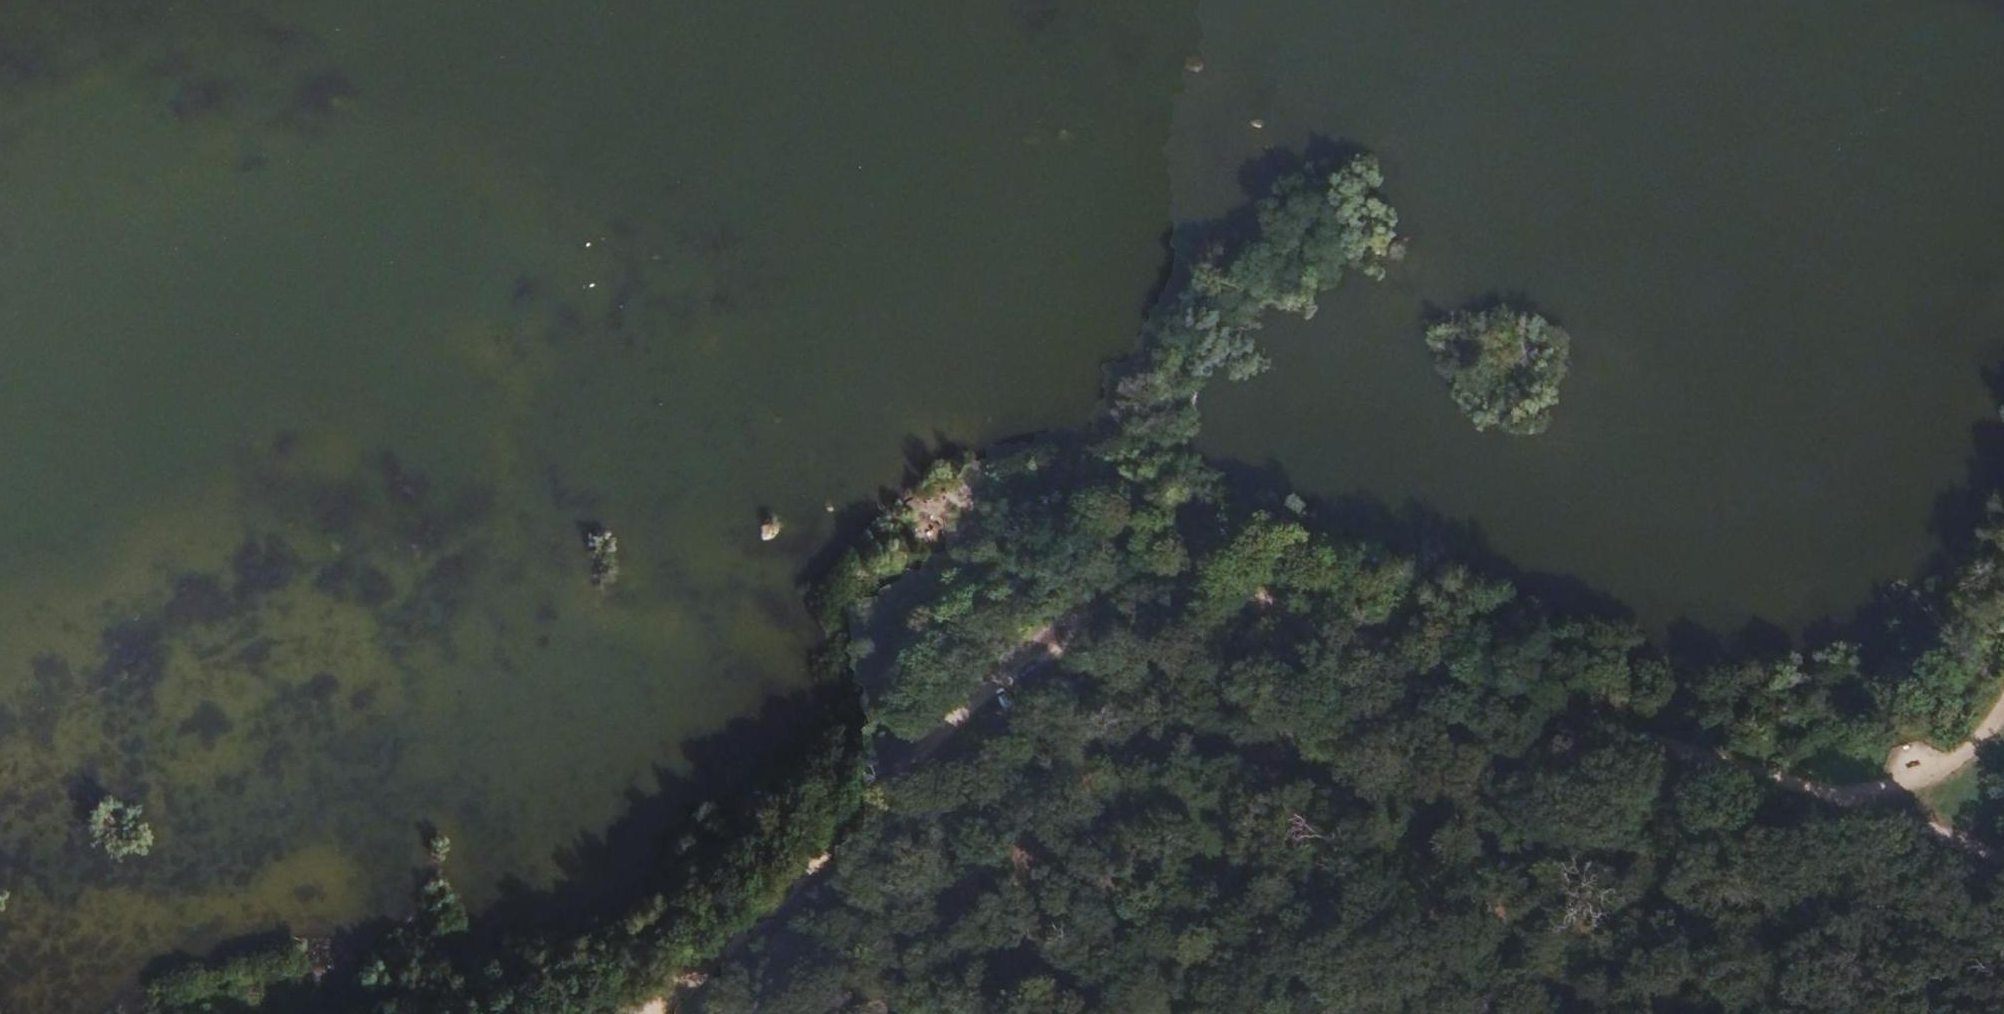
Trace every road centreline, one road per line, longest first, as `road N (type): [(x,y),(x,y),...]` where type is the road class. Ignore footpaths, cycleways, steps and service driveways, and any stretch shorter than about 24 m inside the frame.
road 1 (track): [(2003,846),(1198,581),(1121,591),(993,687),(750,933),(654,1013)]
road 2 (track): [(2003,708),(1964,756),(1855,793)]

